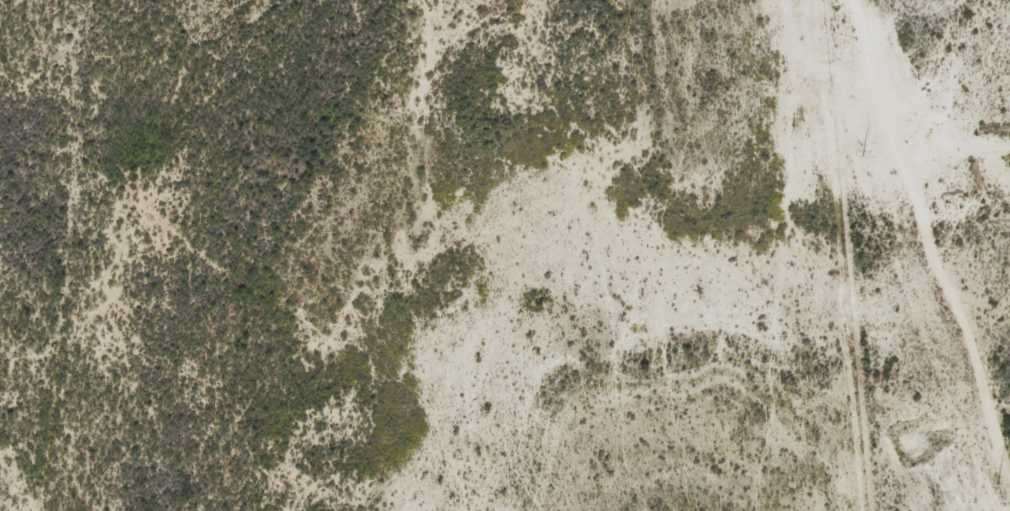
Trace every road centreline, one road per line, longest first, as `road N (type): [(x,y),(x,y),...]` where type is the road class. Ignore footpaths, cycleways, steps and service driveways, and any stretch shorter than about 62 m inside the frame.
road 1 (track): [(1009,470),(978,353),(939,261),(855,0)]

